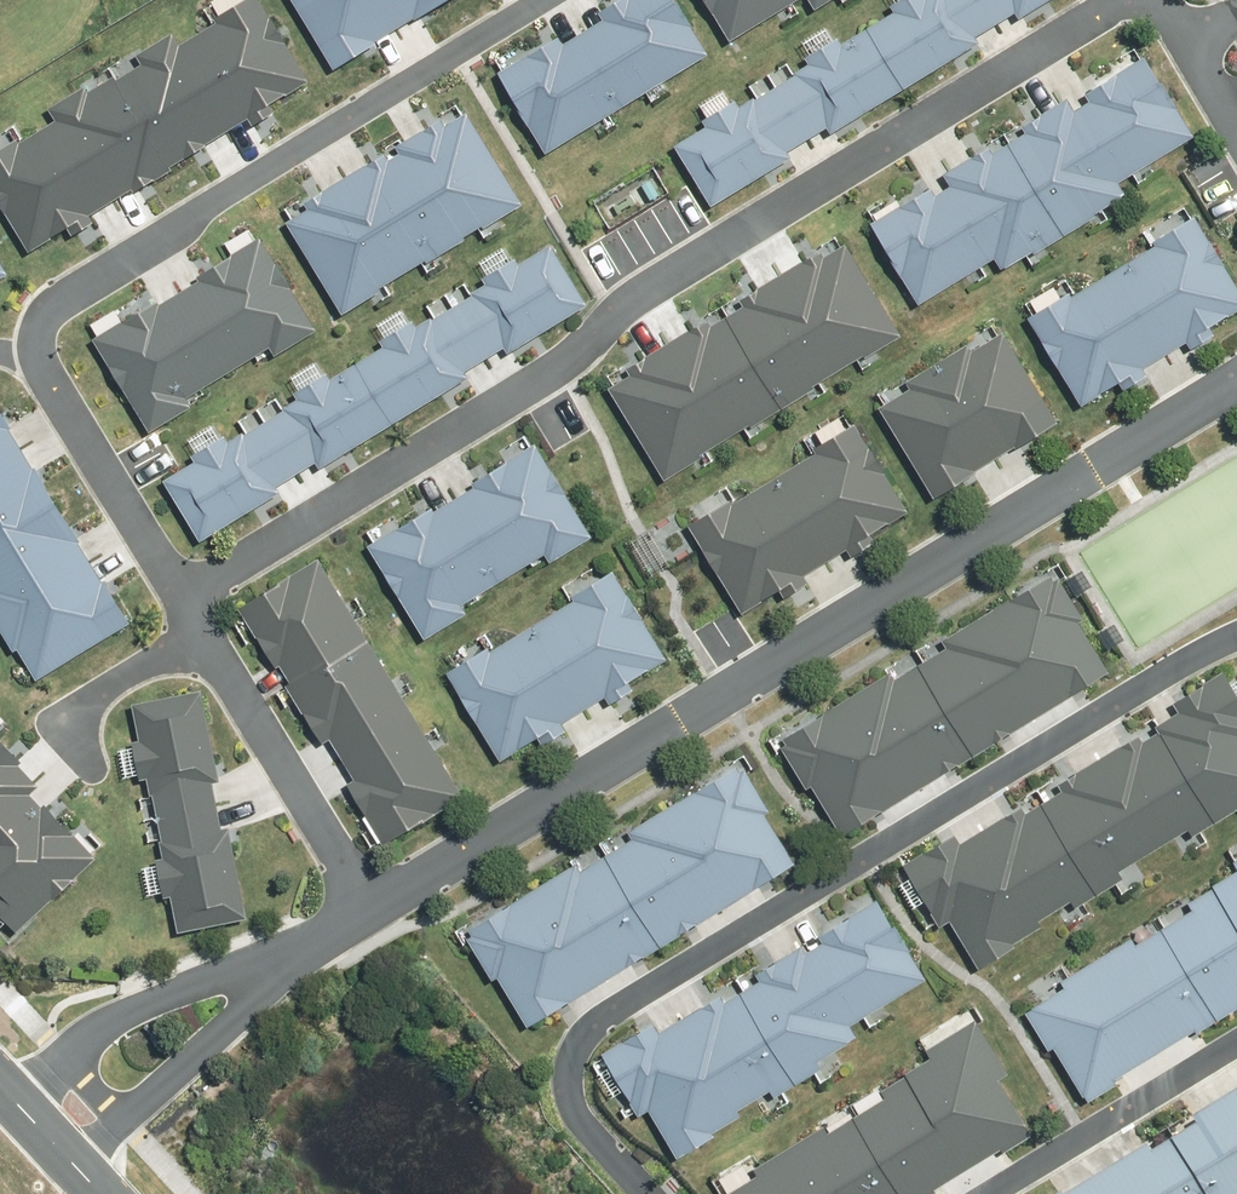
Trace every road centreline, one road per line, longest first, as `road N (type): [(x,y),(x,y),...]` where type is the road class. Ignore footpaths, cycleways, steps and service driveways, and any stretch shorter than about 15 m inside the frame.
road 1 (residential): [(1106,0),(660,284),(565,363),(182,598)]
road 2 (residential): [(365,908),(1236,358)]
road 3 (residential): [(1236,638),(587,1031),(568,1071),(576,1118),(645,1193)]
road 4 (residential): [(30,340),(50,304),(549,0)]
road 5 (residential): [(0,1094),(64,1050),(183,989),(309,944)]
road 6 (residential): [(309,944),(237,1020),(65,1173)]
road 7 (residential): [(365,908),(202,631)]
road 8 (residential): [(182,598),(30,340)]
road 9 (residential): [(990,1193),(1236,1043)]
road 10 (residential): [(202,631),(86,698),(74,714),(92,754)]

